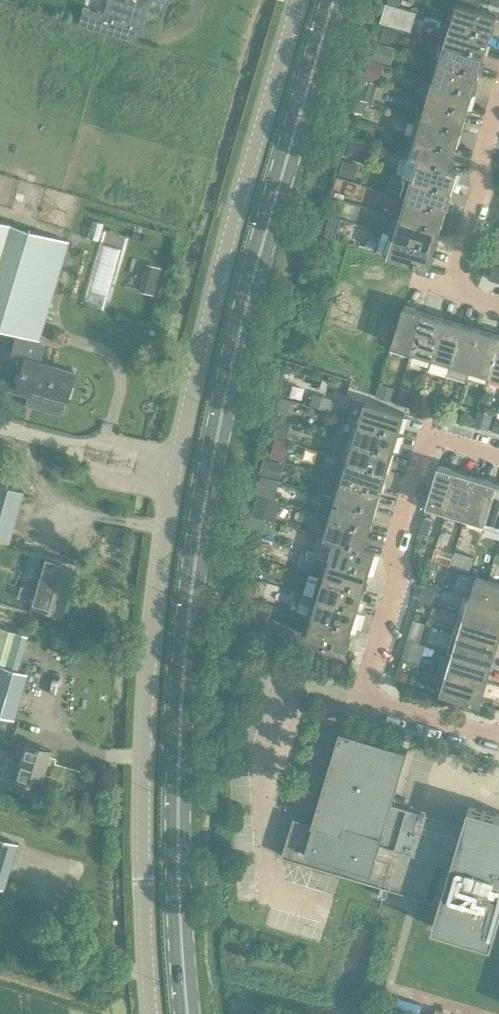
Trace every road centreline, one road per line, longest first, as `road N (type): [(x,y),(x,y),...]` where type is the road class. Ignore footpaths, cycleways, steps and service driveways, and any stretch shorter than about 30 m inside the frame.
road 1 (unclassified): [(154,1013),(144,763),(168,514),(203,356),(305,0)]
road 2 (primary): [(186,1013),(181,825),(197,576),(224,396),(337,0)]
road 3 (residential): [(498,460),(454,447),(426,458),(363,696),(498,734)]
road 4 (residential): [(498,97),(456,265),(457,291),(498,304)]

